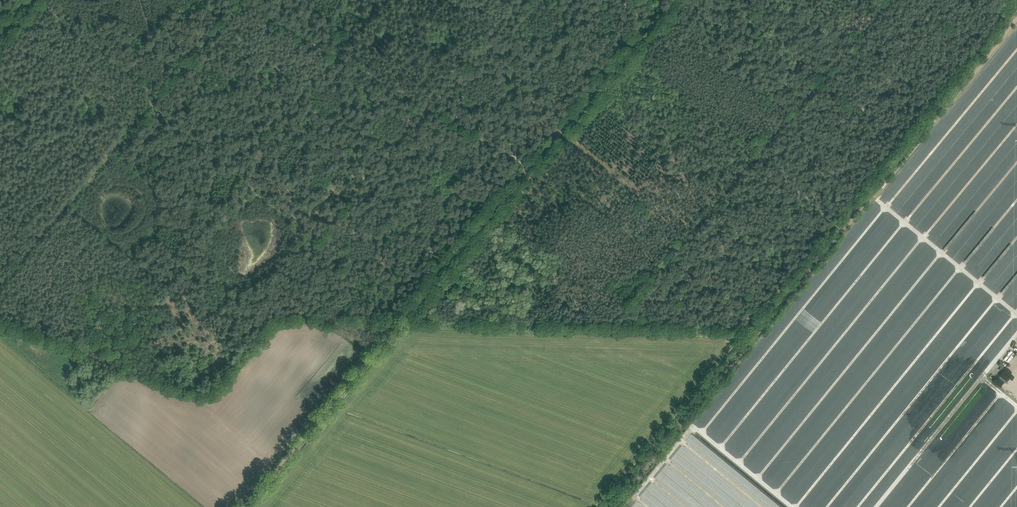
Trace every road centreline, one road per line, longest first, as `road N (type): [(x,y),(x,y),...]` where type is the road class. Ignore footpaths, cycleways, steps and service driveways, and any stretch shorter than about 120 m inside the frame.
road 1 (track): [(530,171),(247,506)]
road 2 (track): [(612,506),(843,230)]
road 3 (track): [(843,230),(625,55)]
road 4 (track): [(843,230),(1016,21)]
road 5 (track): [(625,55),(530,171)]

